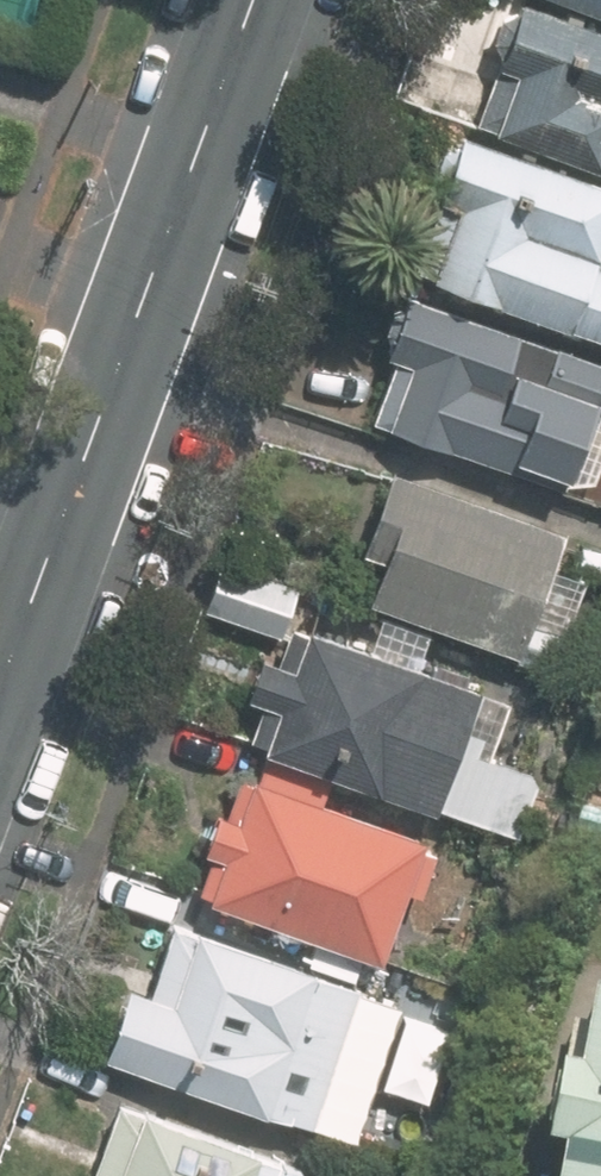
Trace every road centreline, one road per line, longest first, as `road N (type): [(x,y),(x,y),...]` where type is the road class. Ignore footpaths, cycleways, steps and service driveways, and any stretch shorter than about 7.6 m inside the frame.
road 1 (secondary): [(0,686),(254,0)]

